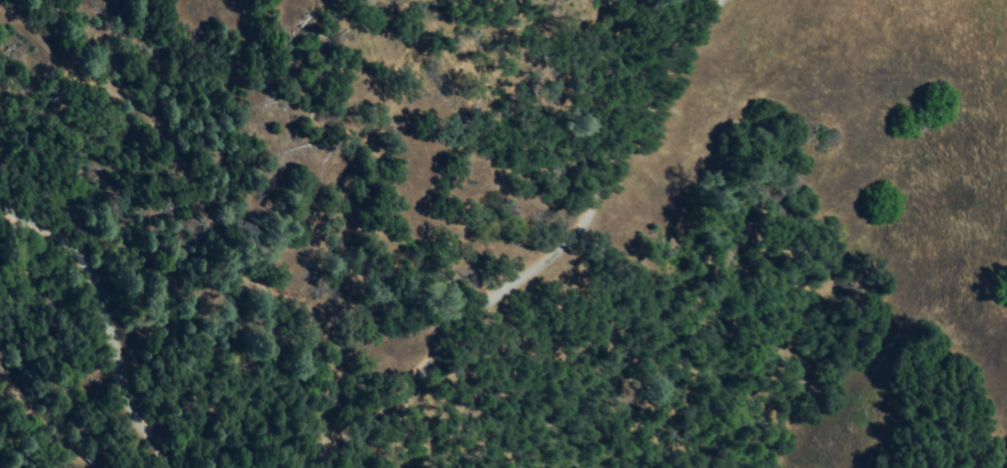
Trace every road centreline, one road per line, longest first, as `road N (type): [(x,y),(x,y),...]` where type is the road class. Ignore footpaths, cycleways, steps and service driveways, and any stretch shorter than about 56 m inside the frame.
road 1 (residential): [(170,467),(136,411),(88,260),(0,198)]

